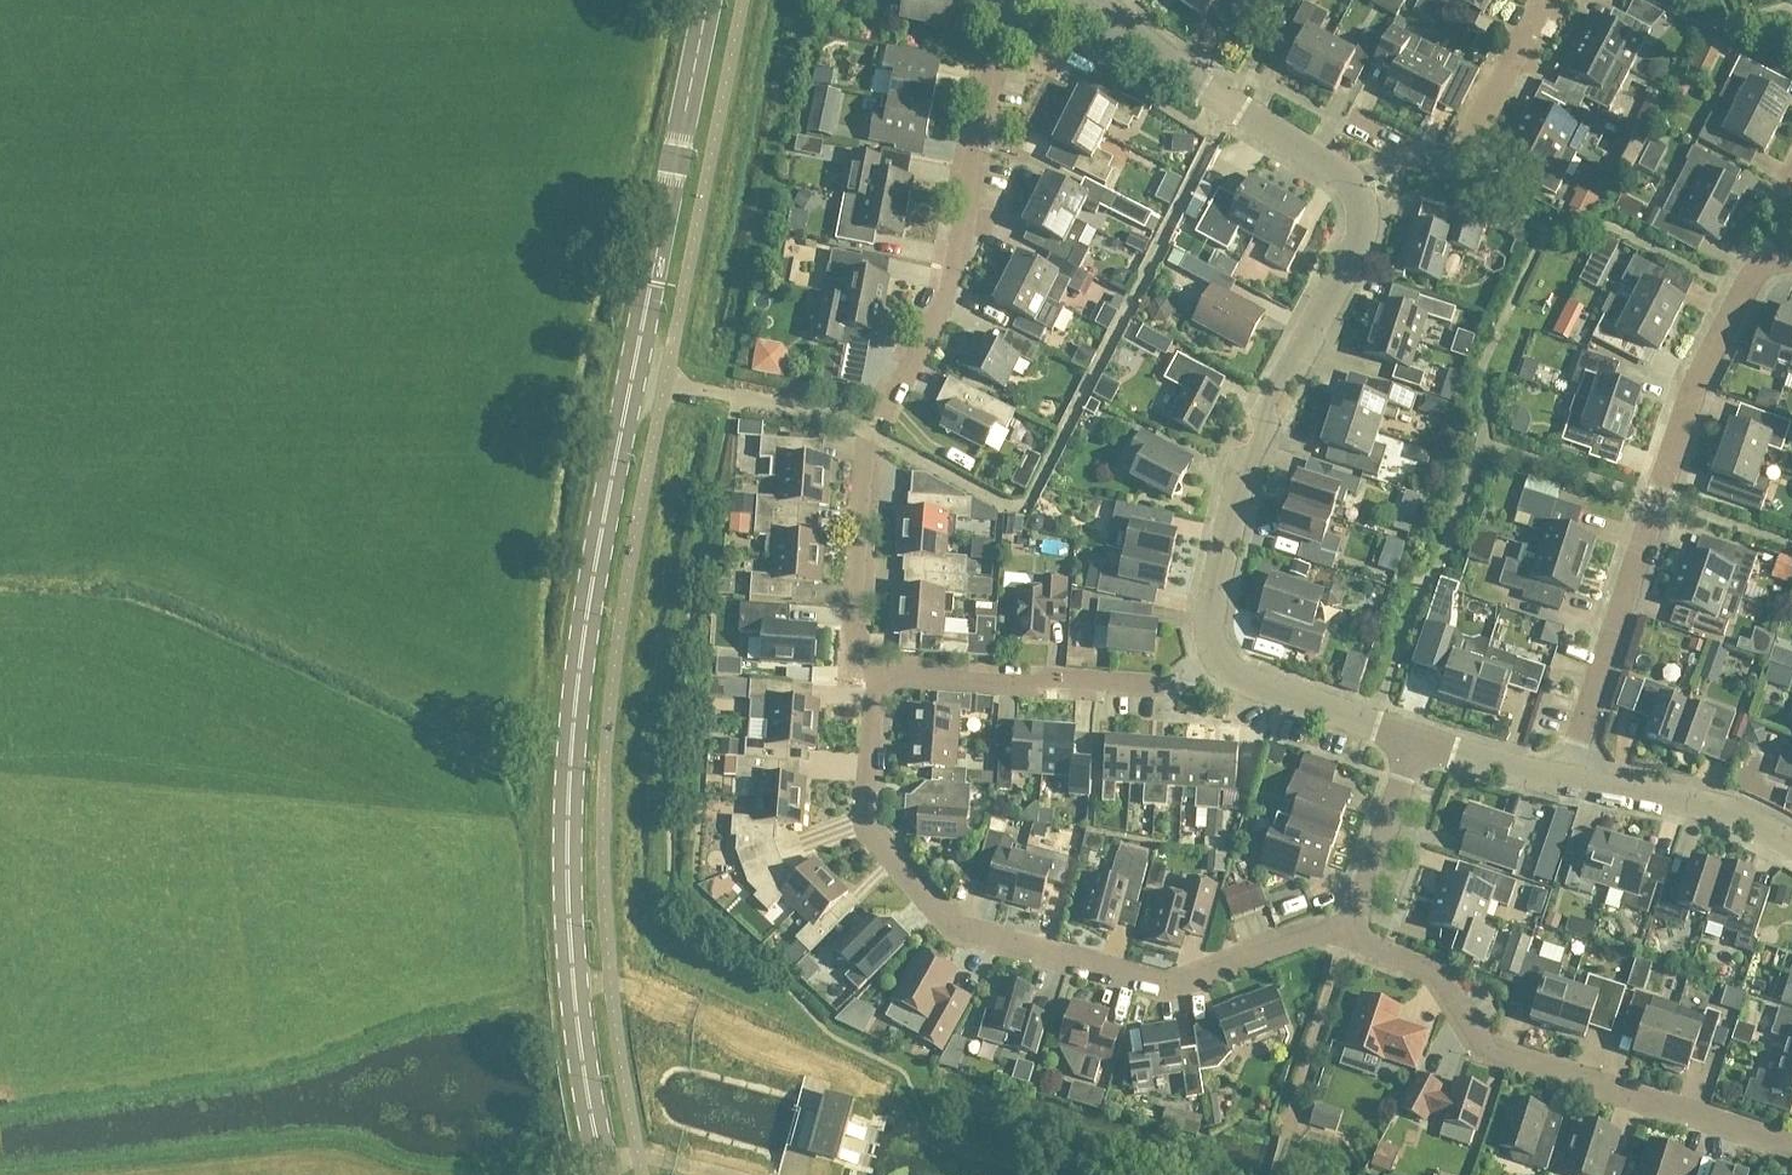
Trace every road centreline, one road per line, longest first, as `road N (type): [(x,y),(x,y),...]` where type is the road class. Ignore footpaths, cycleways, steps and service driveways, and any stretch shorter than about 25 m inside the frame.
road 1 (secondary): [(602,1174),(575,1029),(565,894),(574,702),(592,572),(706,0)]
road 2 (residential): [(1347,937),(1329,935),(1172,986),(955,927),(930,912),(869,832),(876,681)]
road 3 (residential): [(1563,785),(1691,380),(1732,303),(1779,268)]
road 4 (residential): [(1212,661),(1200,614),(1219,531),(1357,241),(1361,221),(1349,182)]
road 5 (residential): [(1791,1142),(1499,1047),(1438,980),(1347,937)]
road 6 (residential): [(884,419),(948,289),(1006,0)]
road 7 (residential): [(1212,661),(1171,690),(876,681)]
road 8 (residential): [(1349,182),(1139,49),(1090,0)]
road 9 (residential): [(876,681),(850,659),(863,453)]
road 10 (residential): [(1791,851),(1695,813),(1563,785)]
road 11 (residential): [(1407,152),(1434,166),(1460,159),(1542,0)]
road 12 (residential): [(1420,746),(1238,685),(1212,661)]
road 13 (residential): [(1347,937),(1420,746)]
road 14 (residential): [(1563,785),(1420,746)]

